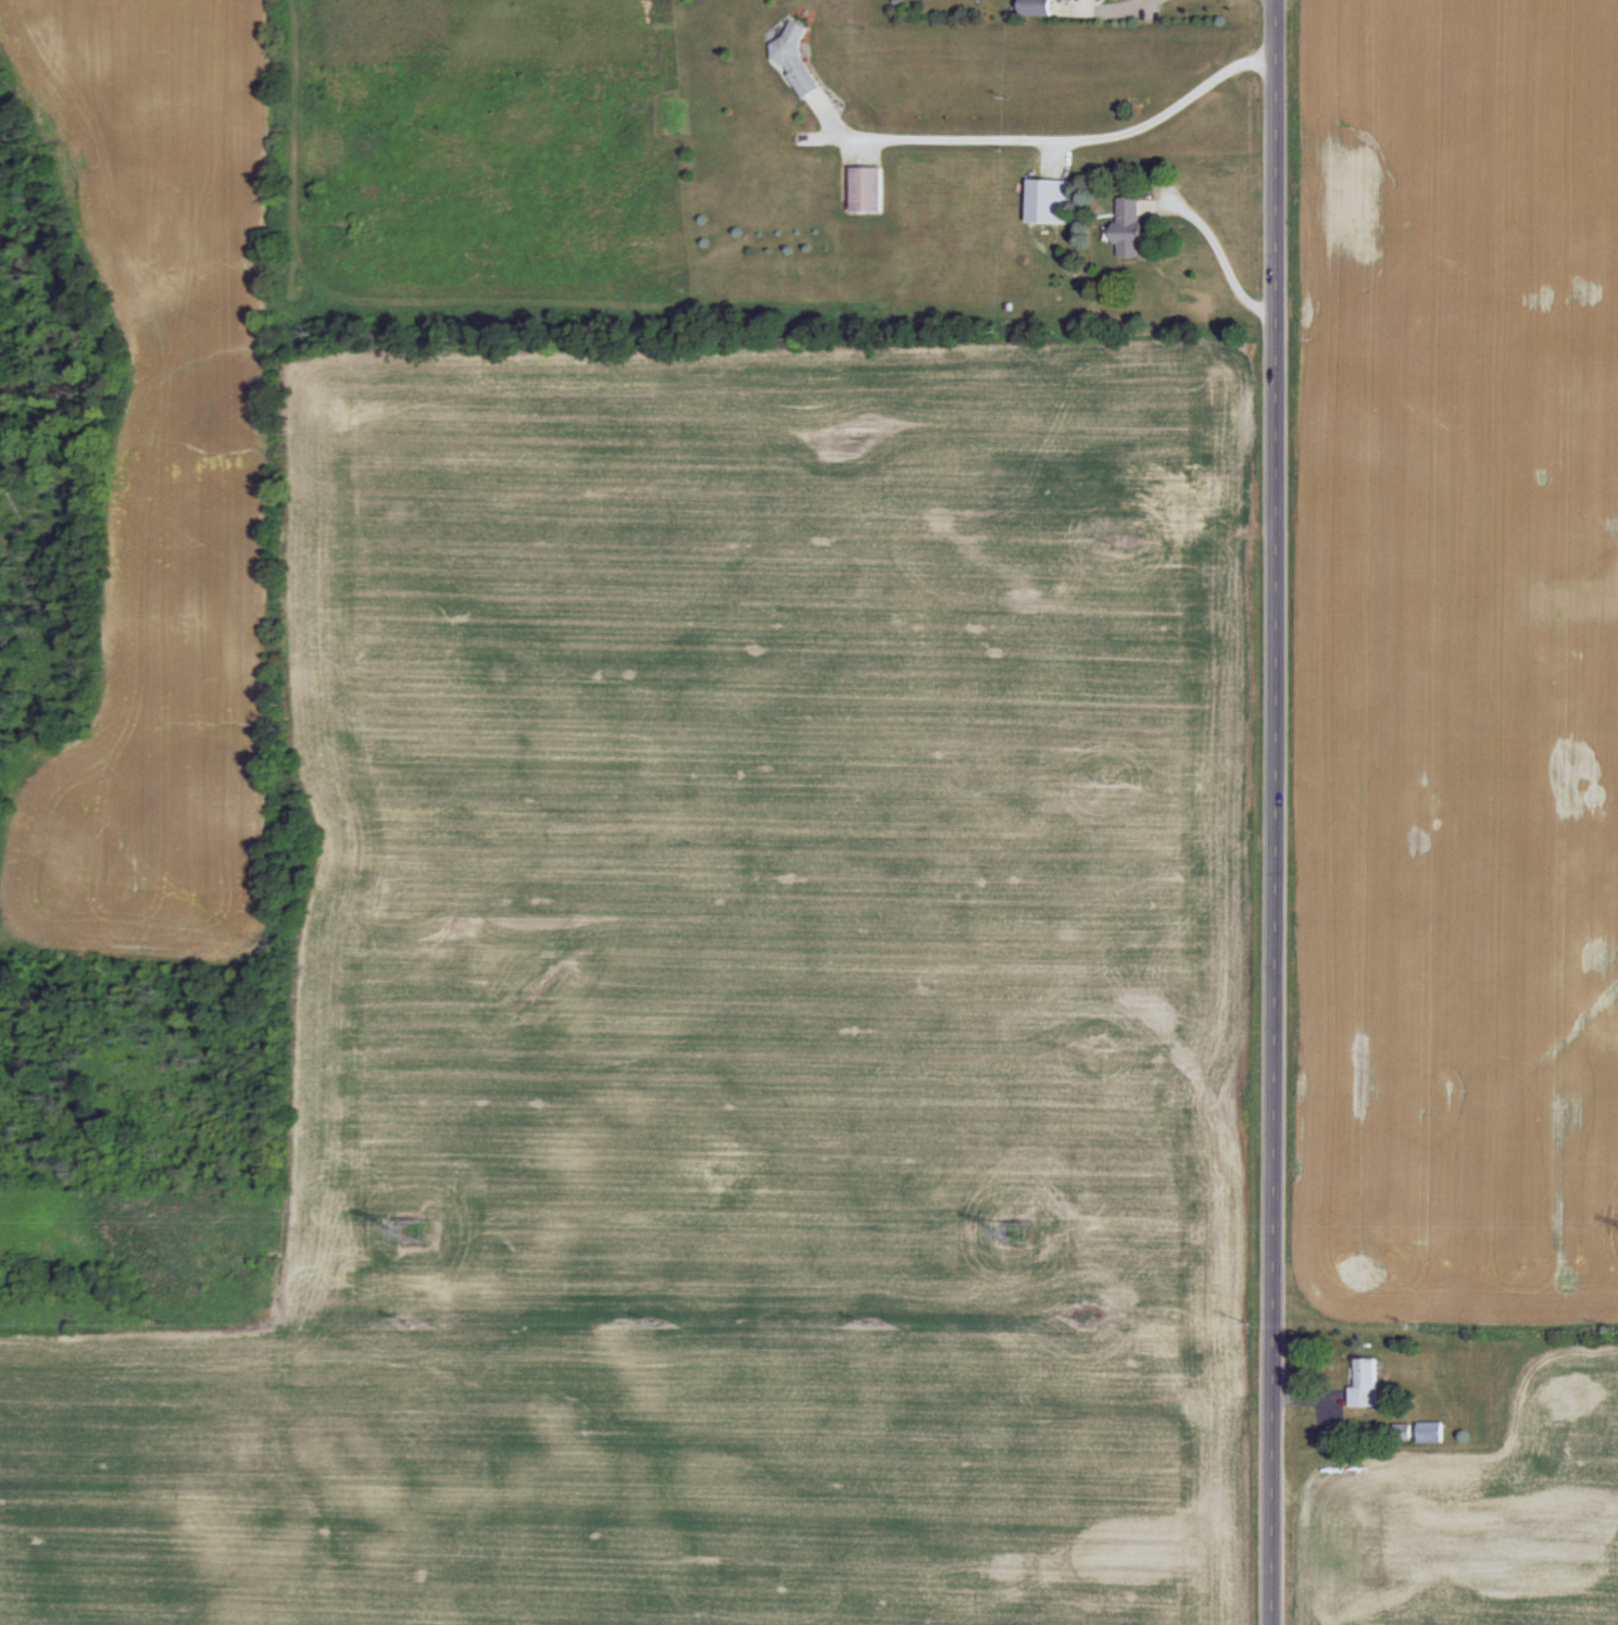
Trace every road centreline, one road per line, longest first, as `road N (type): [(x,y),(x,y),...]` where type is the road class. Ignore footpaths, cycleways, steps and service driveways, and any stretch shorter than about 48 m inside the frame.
road 1 (tertiary): [(1262,0),(1271,1624)]

